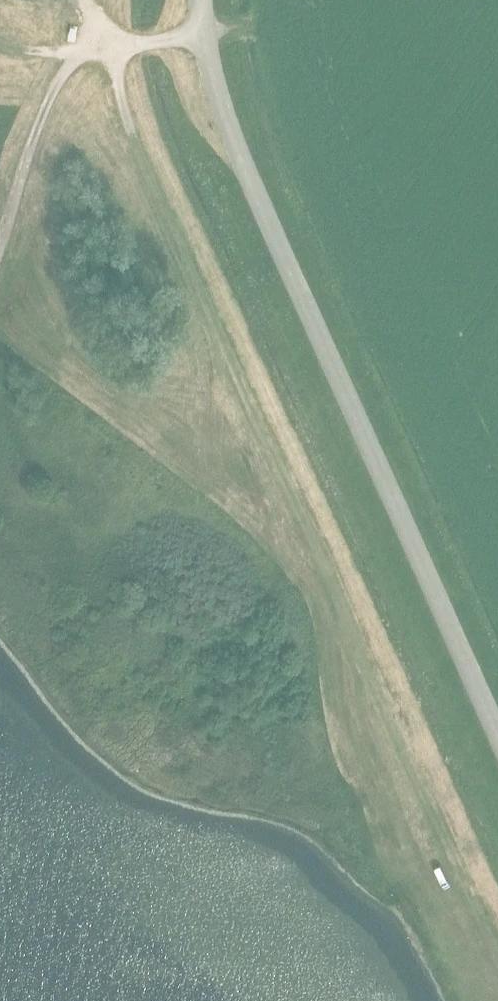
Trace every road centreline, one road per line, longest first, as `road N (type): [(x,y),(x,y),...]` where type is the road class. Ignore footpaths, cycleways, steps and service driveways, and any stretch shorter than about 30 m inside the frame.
road 1 (unclassified): [(497,725),(227,132),(190,0)]
road 2 (track): [(0,249),(53,94),(90,48)]

